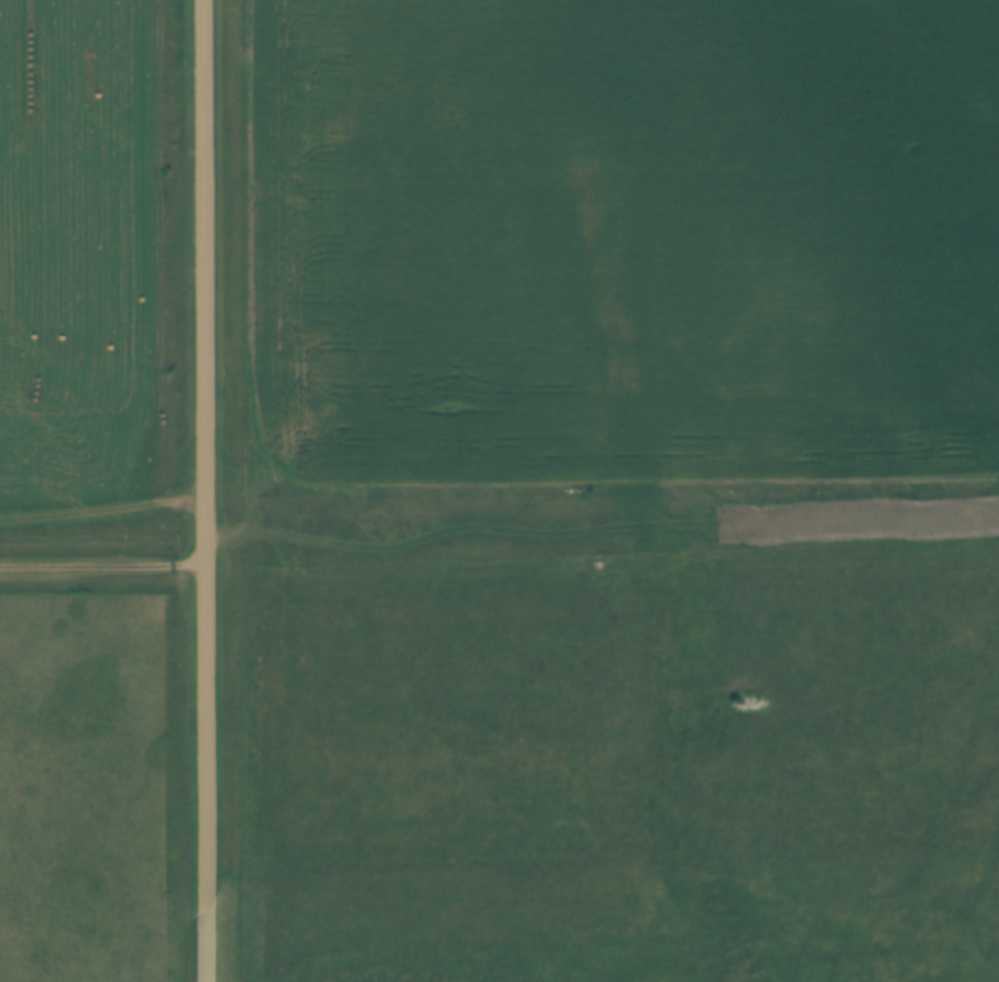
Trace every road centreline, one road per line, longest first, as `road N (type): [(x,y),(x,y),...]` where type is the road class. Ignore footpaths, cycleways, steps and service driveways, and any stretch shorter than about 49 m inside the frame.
road 1 (residential): [(204,981),(201,0)]

